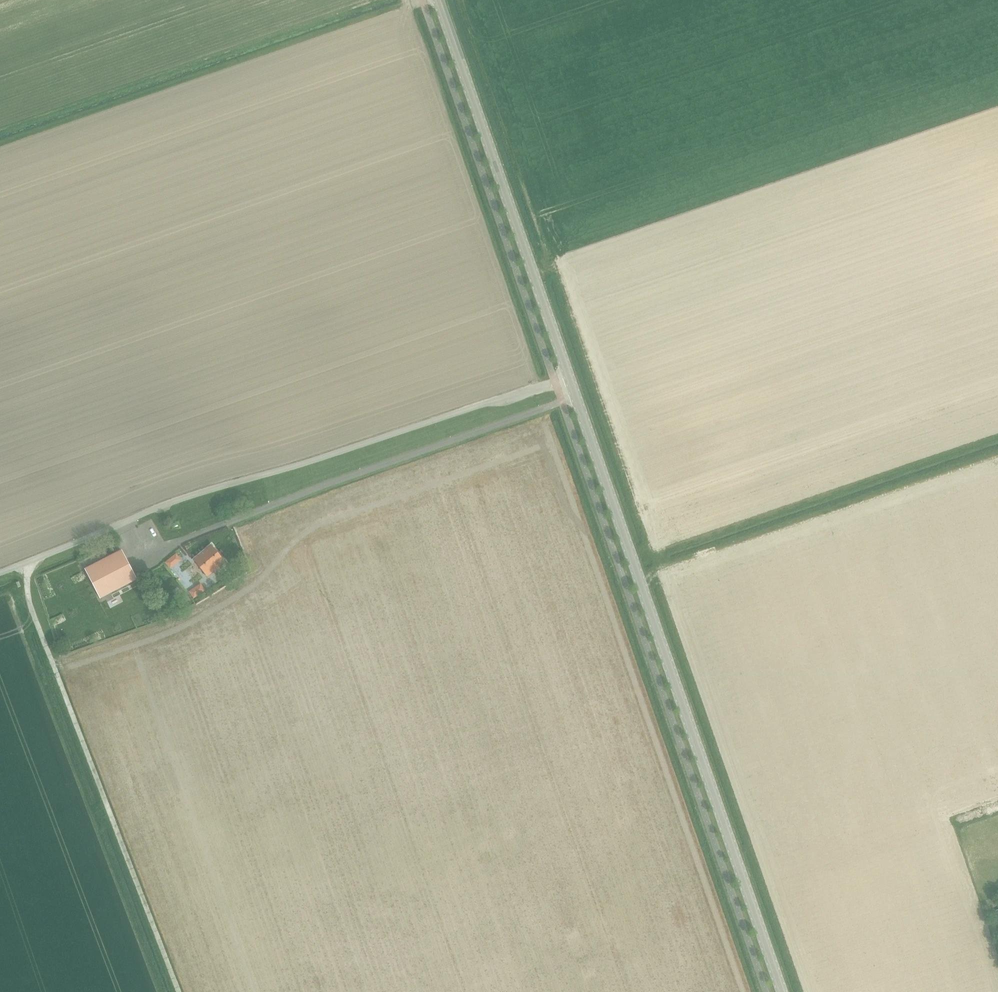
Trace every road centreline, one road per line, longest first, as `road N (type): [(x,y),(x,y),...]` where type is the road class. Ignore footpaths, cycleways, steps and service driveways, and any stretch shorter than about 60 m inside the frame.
road 1 (secondary): [(780,991),(569,377)]
road 2 (unclassified): [(26,563),(180,500),(569,377)]
road 3 (unclassified): [(183,991),(33,613),(26,563)]
road 4 (secondary): [(569,377),(436,0)]

